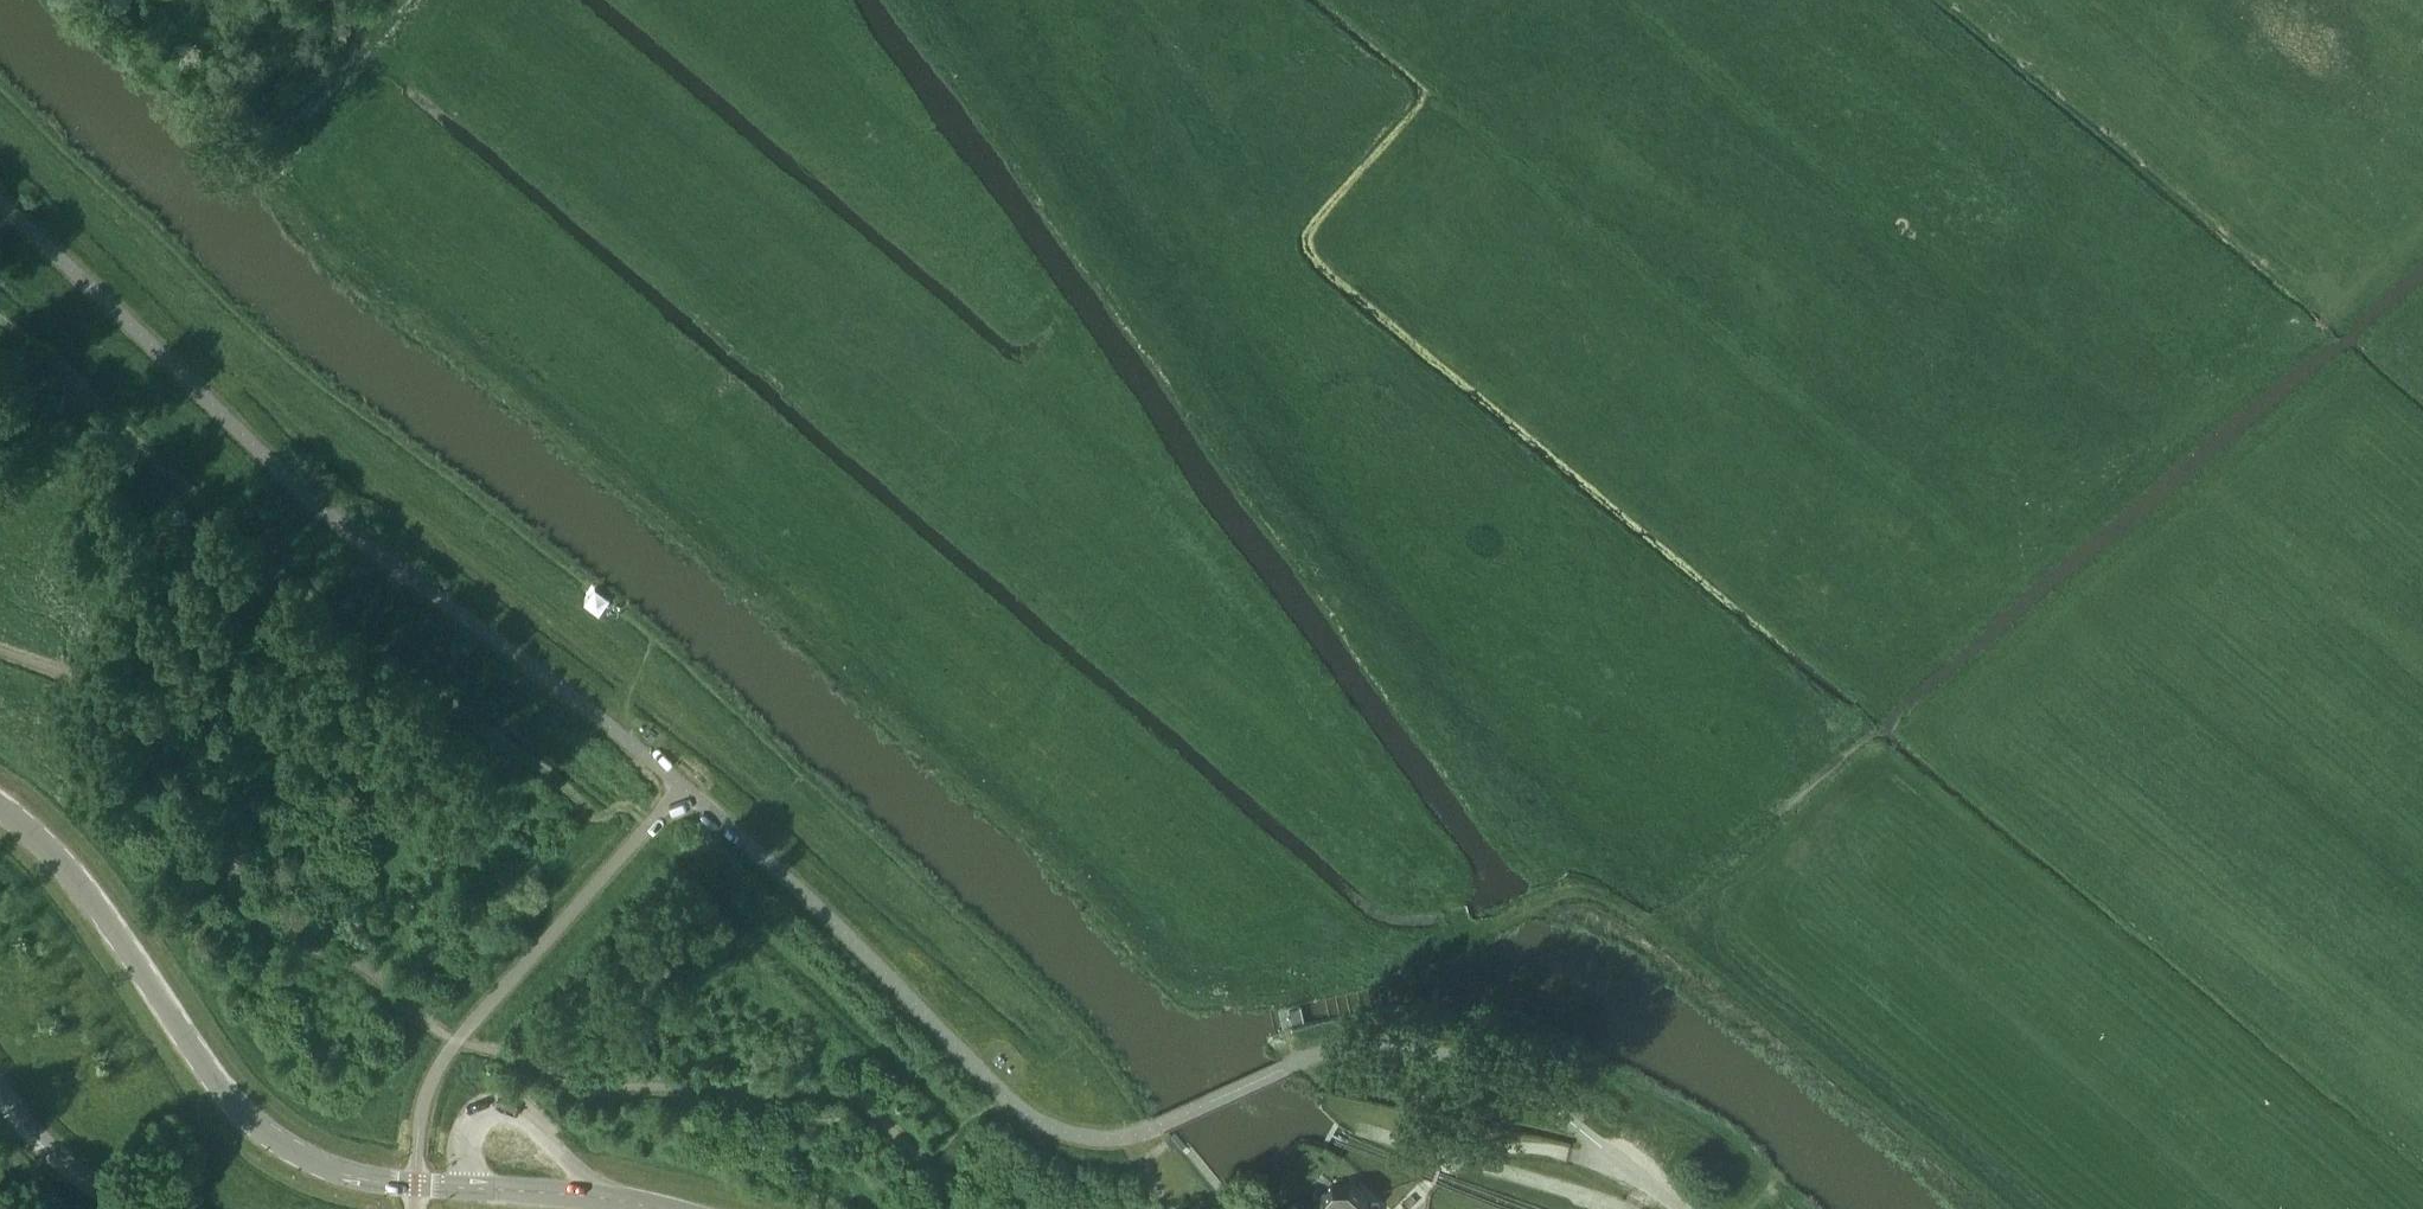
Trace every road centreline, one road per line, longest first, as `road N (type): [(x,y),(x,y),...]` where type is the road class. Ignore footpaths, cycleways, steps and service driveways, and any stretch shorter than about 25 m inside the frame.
road 1 (unclassified): [(654,1208),(603,1197),(373,1181),(296,1155),(252,1123),(63,861),(0,804)]
road 2 (unclassified): [(1683,1208),(1580,1130)]

